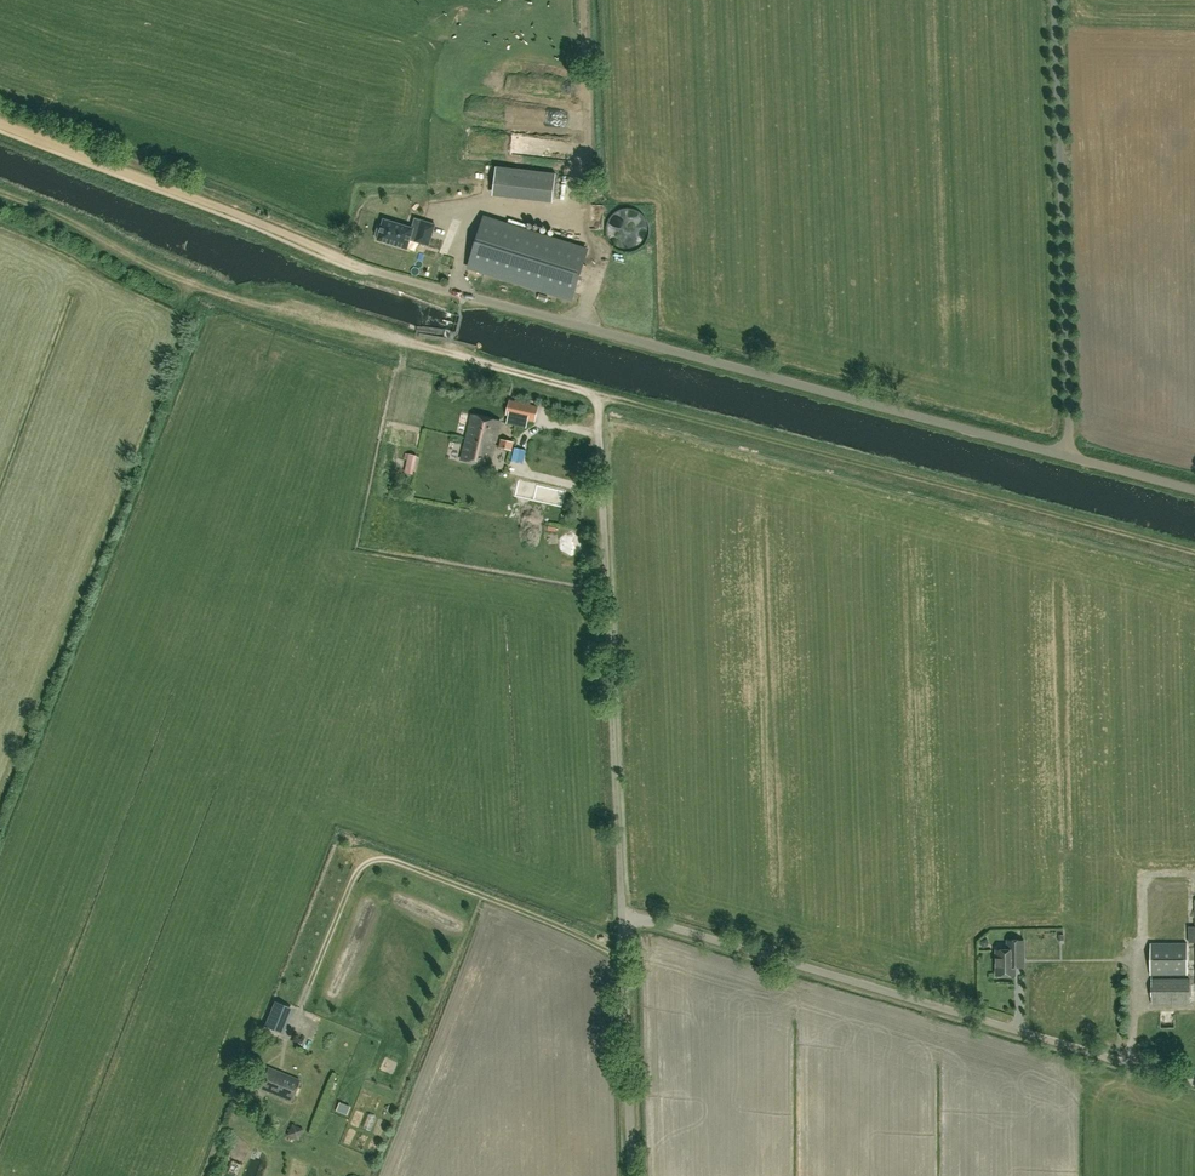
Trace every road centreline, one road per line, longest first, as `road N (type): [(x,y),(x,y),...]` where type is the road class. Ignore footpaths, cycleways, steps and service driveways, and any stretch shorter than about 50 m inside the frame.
road 1 (unclassified): [(1194,489),(380,271)]
road 2 (track): [(1194,553),(595,398)]
road 3 (unclassified): [(623,914),(1194,1081)]
road 4 (unclassified): [(623,914),(595,398)]
road 5 (track): [(278,1060),(369,855),(584,934),(625,958)]
road 6 (track): [(0,192),(188,283),(451,353)]
road 7 (track): [(380,271),(0,121)]
road 8 (unclassified): [(633,1175),(623,914)]
road 9 (track): [(451,353),(595,398)]

